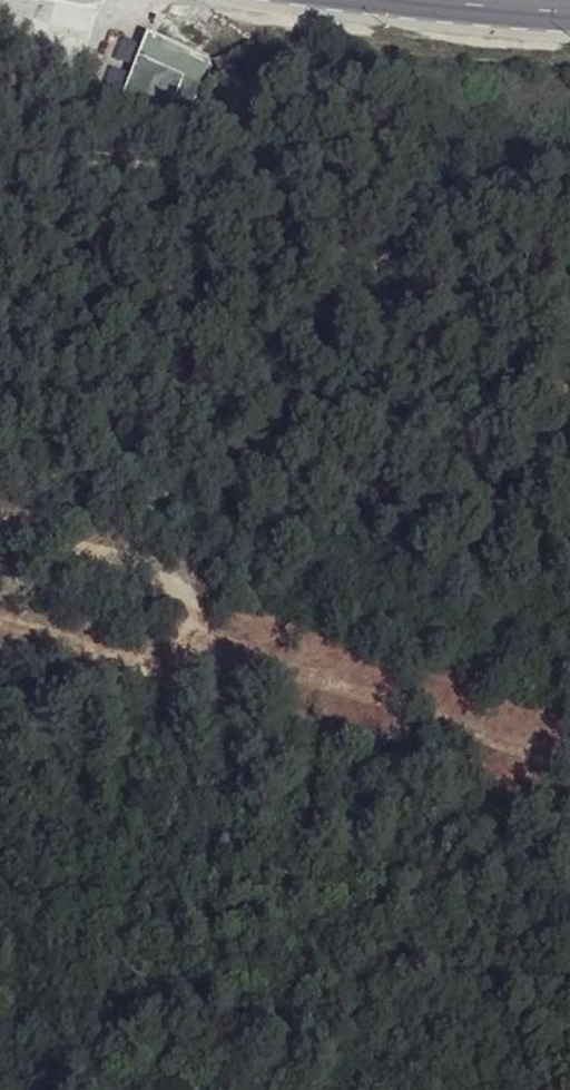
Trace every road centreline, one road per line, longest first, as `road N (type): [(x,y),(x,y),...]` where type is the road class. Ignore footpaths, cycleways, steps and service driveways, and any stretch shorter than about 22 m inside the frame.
road 1 (track): [(569,756),(375,710),(218,650),(104,670),(0,623)]
road 2 (primary): [(450,0),(569,13)]

